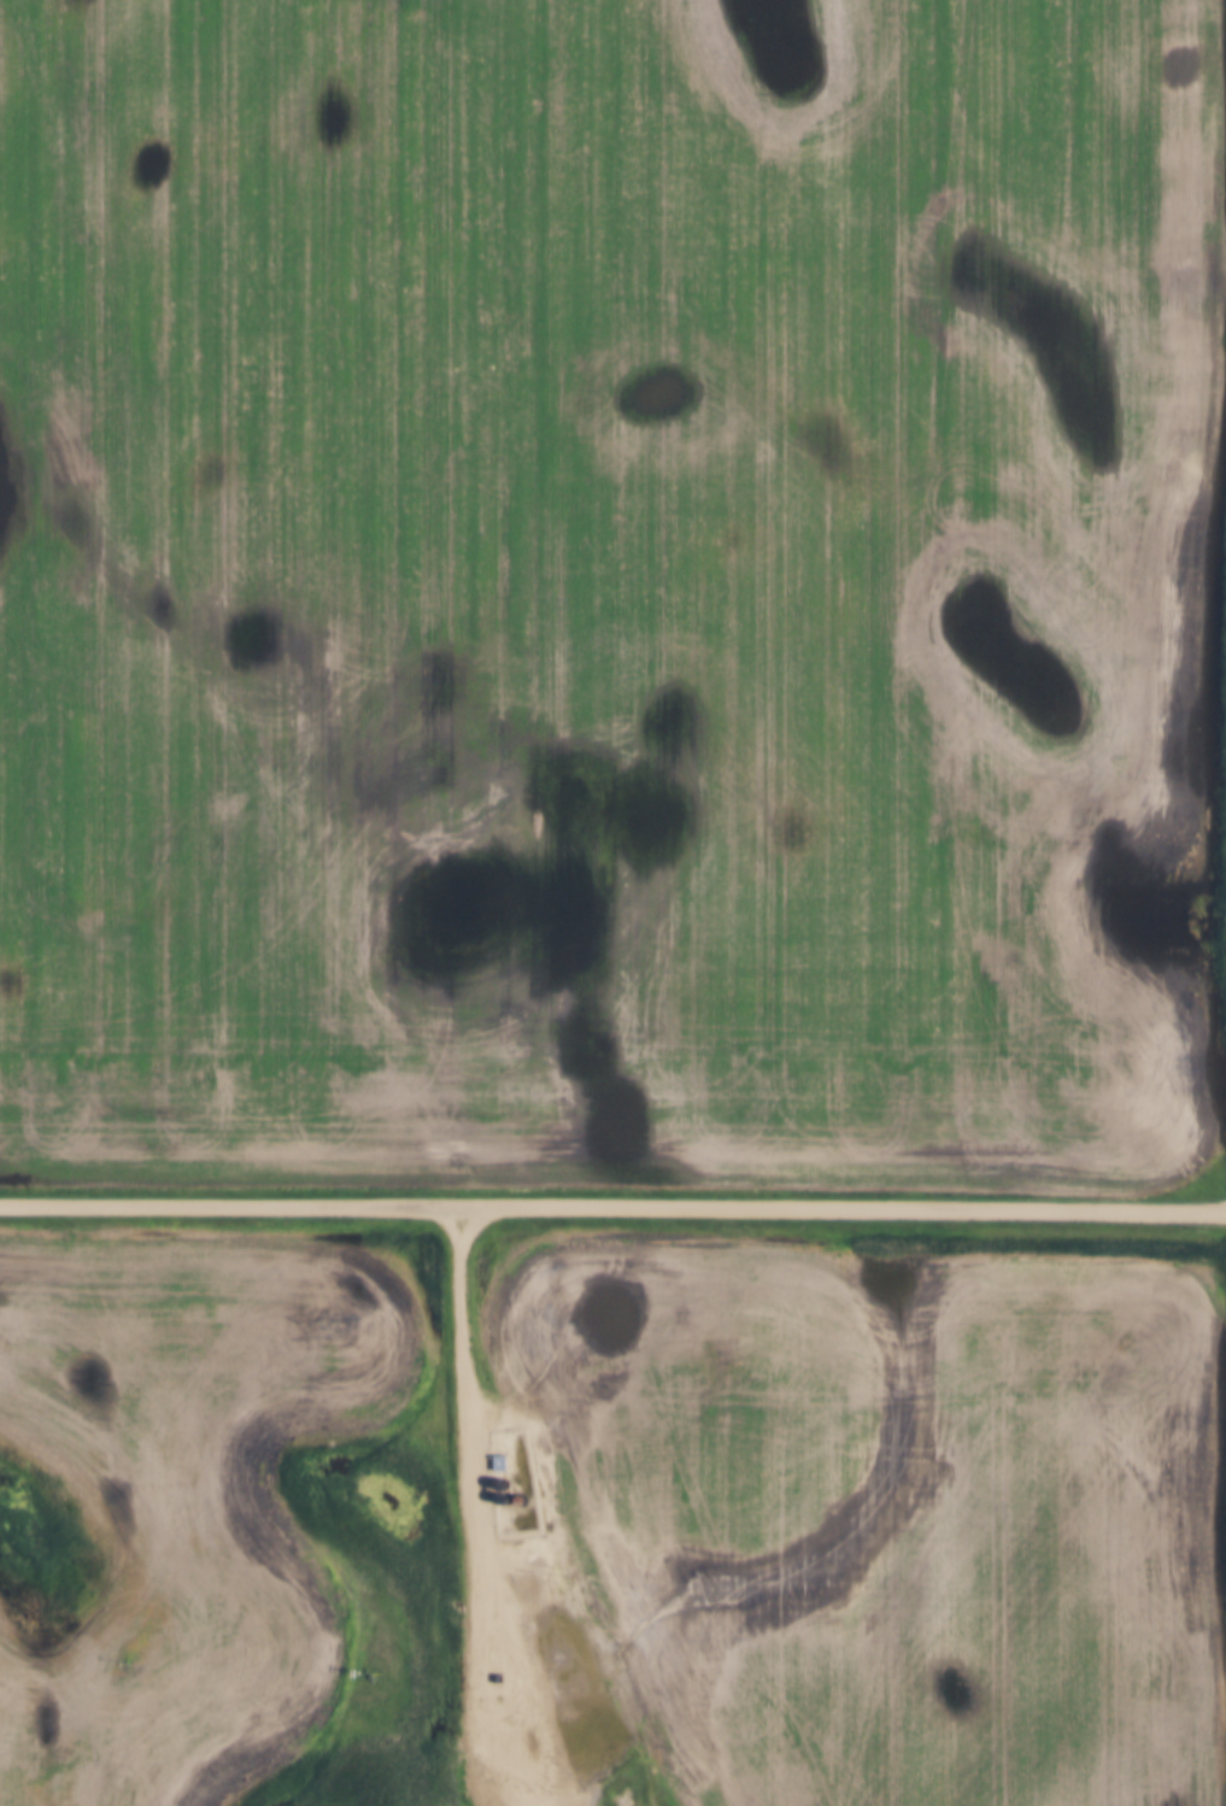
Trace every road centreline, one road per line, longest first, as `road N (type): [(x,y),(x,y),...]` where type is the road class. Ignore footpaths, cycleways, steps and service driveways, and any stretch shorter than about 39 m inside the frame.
road 1 (residential): [(1225,1208),(0,1200)]

